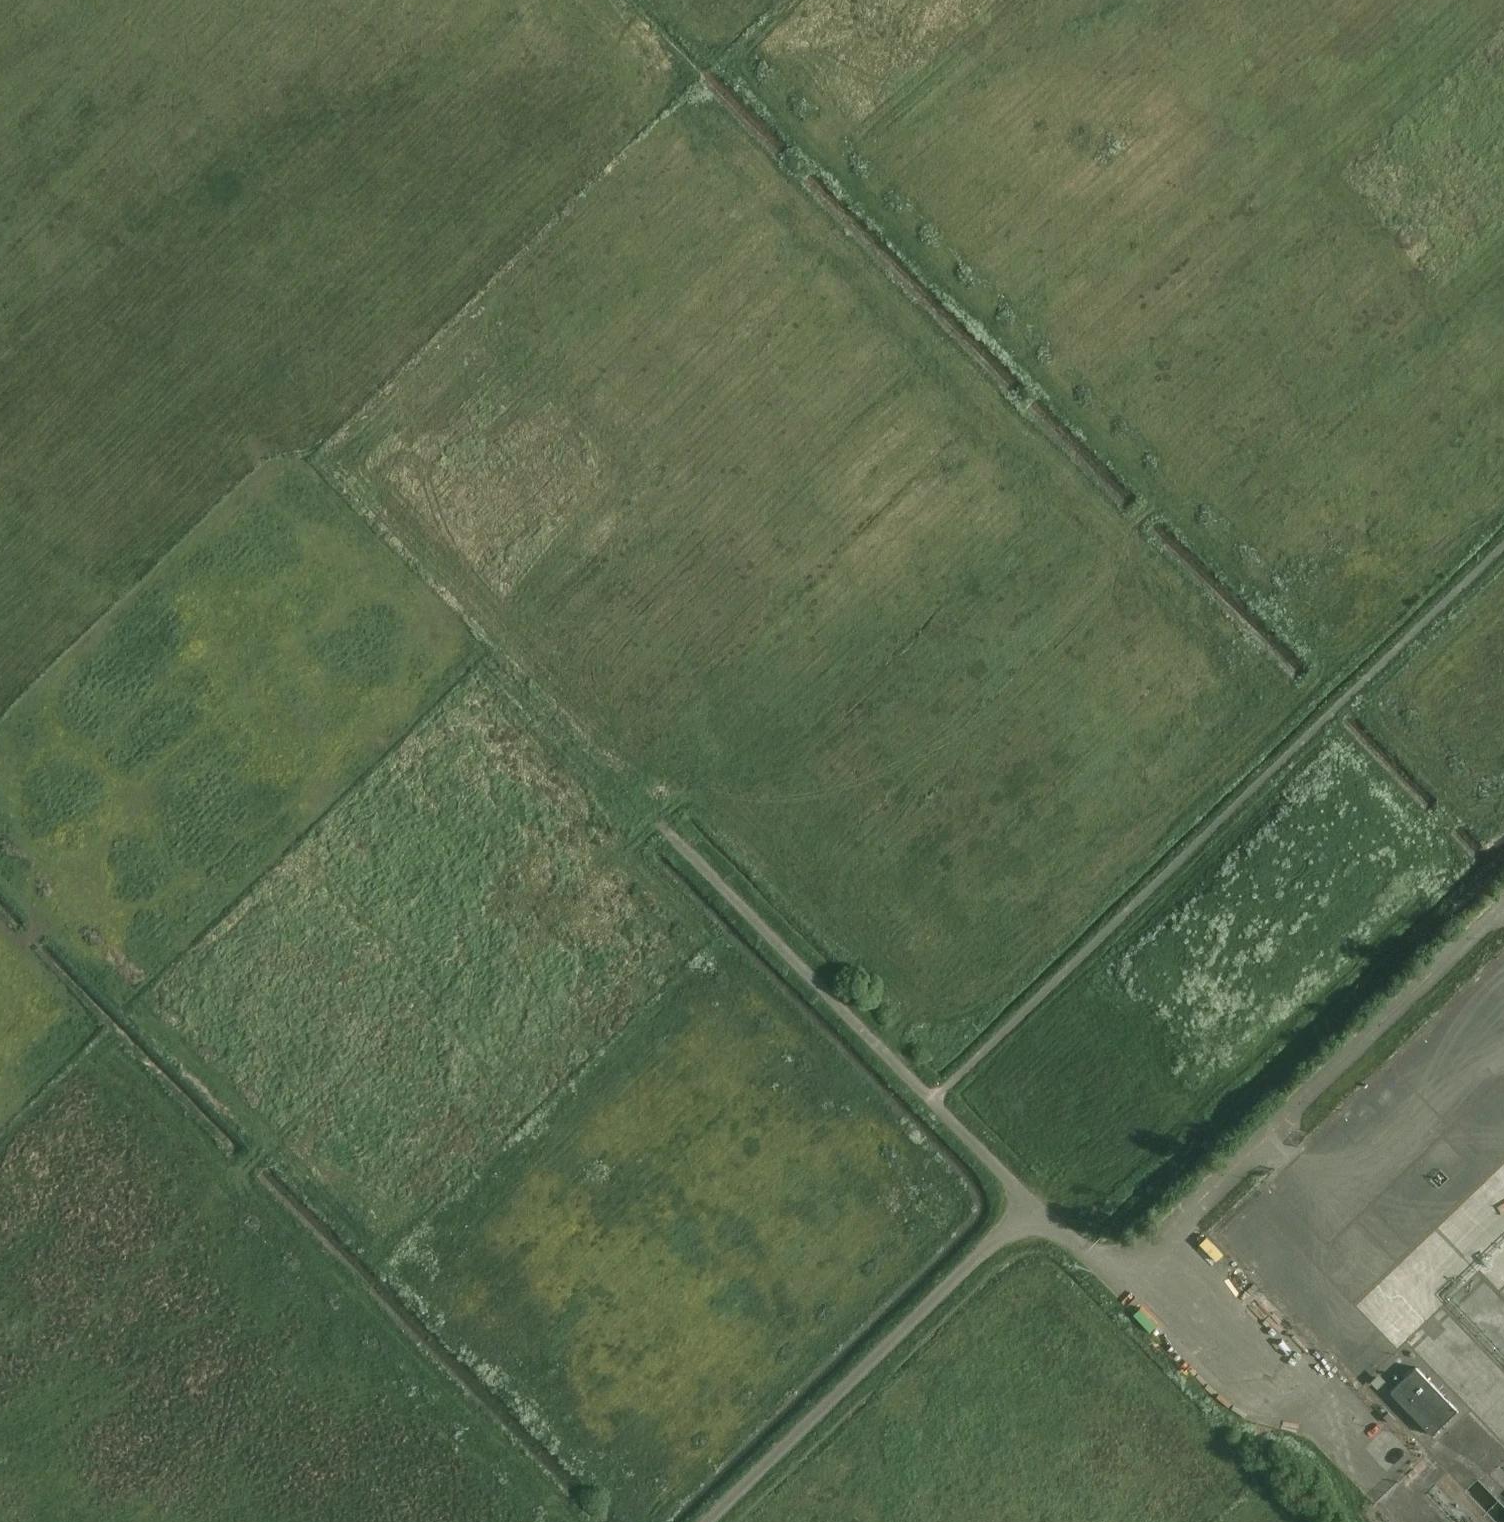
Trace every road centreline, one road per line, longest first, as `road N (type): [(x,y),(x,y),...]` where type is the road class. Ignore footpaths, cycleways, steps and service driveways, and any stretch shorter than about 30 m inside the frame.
road 1 (unclassified): [(709,1521),(1031,1206),(934,1101)]
road 2 (track): [(934,1101),(672,834)]

